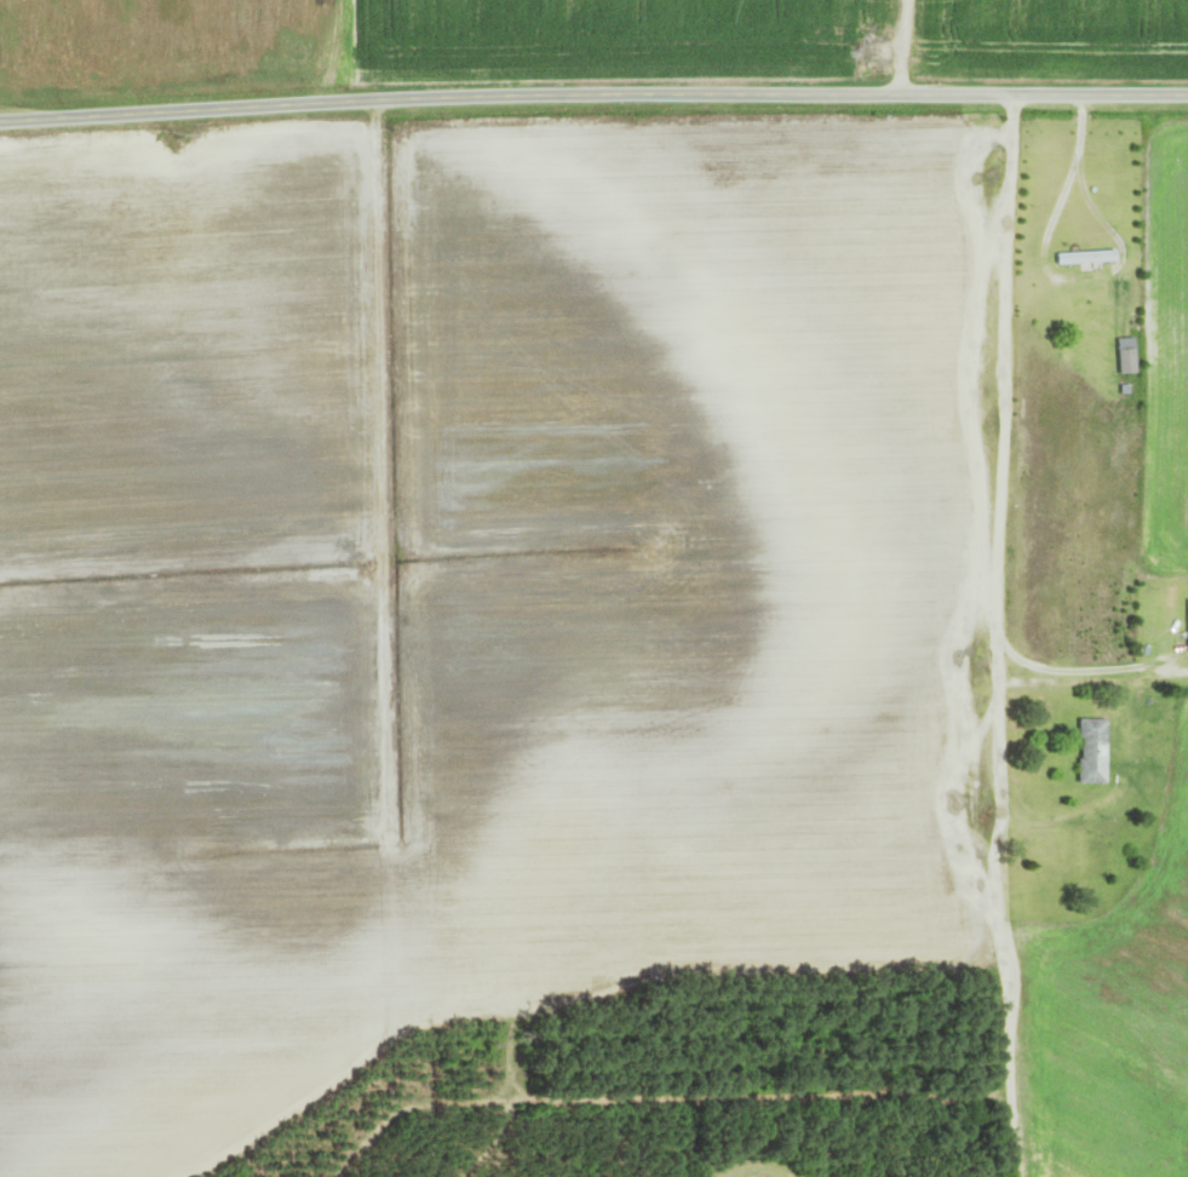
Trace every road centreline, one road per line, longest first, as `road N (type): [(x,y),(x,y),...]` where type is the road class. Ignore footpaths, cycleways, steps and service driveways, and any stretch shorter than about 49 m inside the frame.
road 1 (residential): [(1187,94),(374,98),(0,121)]
road 2 (residential): [(1003,1176),(989,888),(1002,96)]

